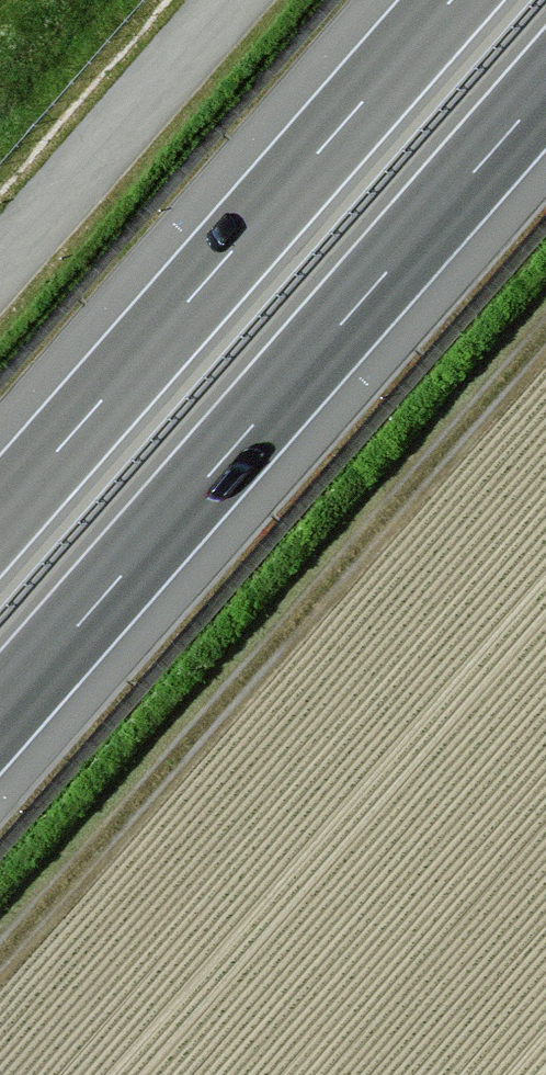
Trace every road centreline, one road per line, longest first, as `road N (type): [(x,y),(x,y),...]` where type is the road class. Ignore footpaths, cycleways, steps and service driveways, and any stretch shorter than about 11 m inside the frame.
road 1 (track): [(545,332),(0,957)]
road 2 (motorway): [(0,714),(545,89)]
road 3 (motorway): [(452,0),(0,517)]
road 4 (tertiary): [(0,267),(233,0)]

